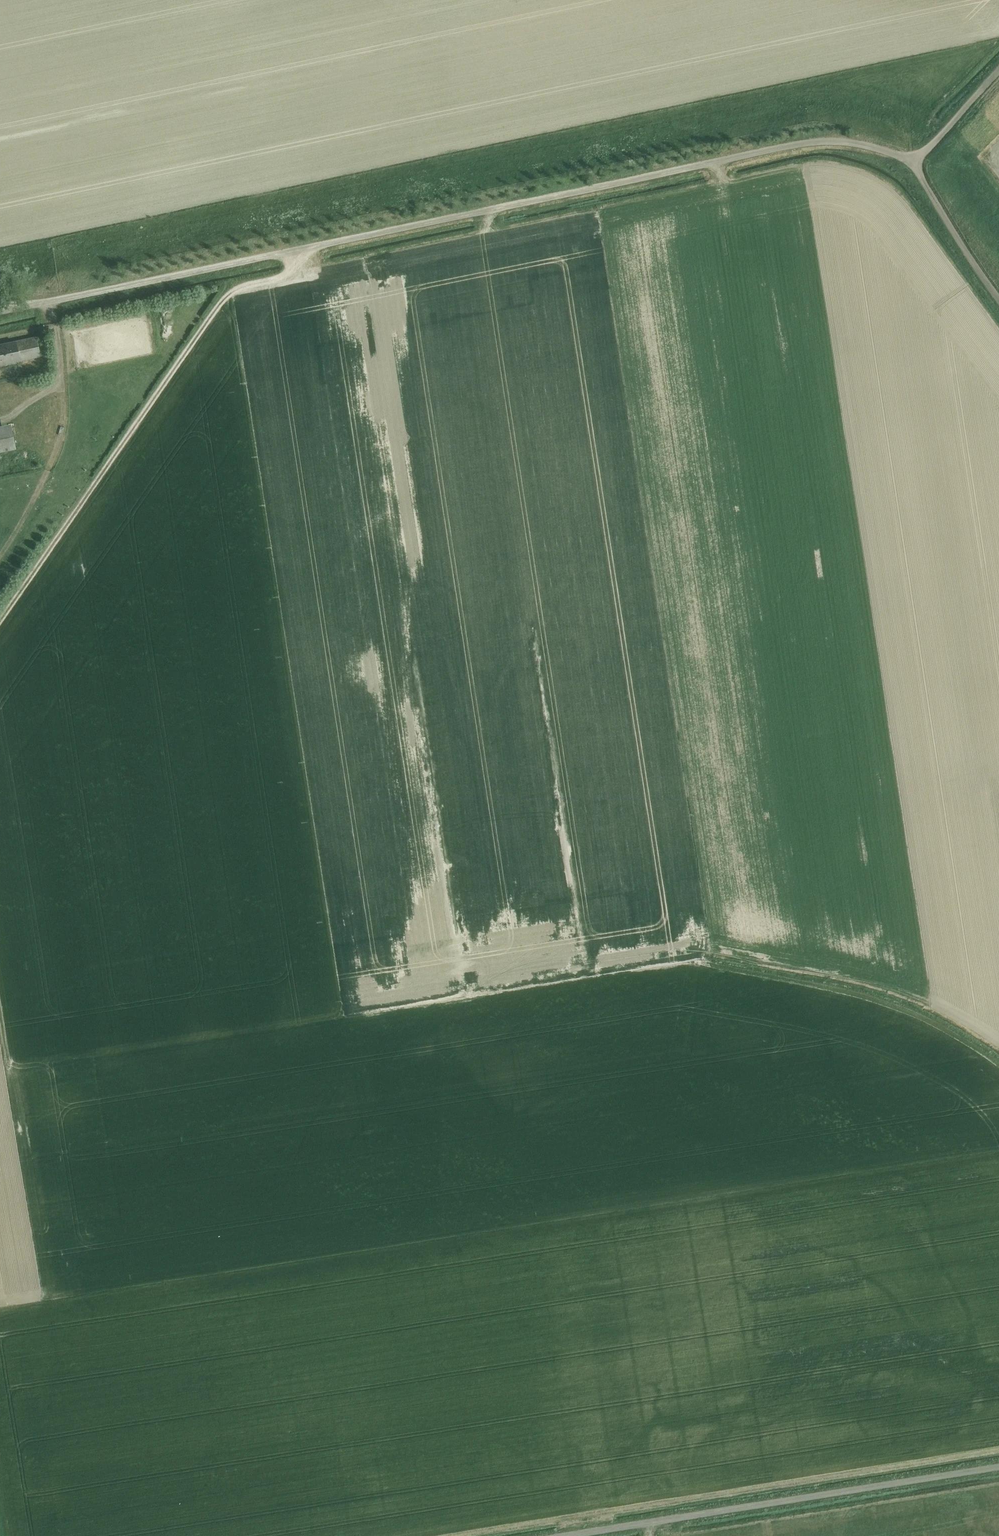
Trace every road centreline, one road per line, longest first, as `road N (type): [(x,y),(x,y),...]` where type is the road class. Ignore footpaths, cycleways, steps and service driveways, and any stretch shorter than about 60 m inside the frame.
road 1 (track): [(0,311),(816,146),(855,144),(913,162)]
road 2 (track): [(998,1467),(568,1535)]
road 3 (track): [(998,299),(913,162)]
road 4 (track): [(998,73),(913,162)]

